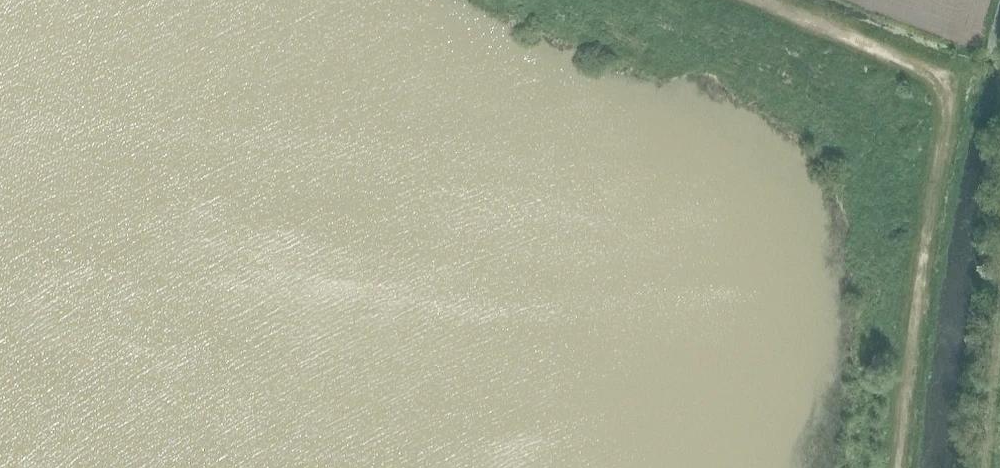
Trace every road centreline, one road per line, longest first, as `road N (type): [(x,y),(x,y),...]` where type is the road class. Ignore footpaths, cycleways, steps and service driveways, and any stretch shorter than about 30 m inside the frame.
road 1 (unclassified): [(985,467),(999,324)]

